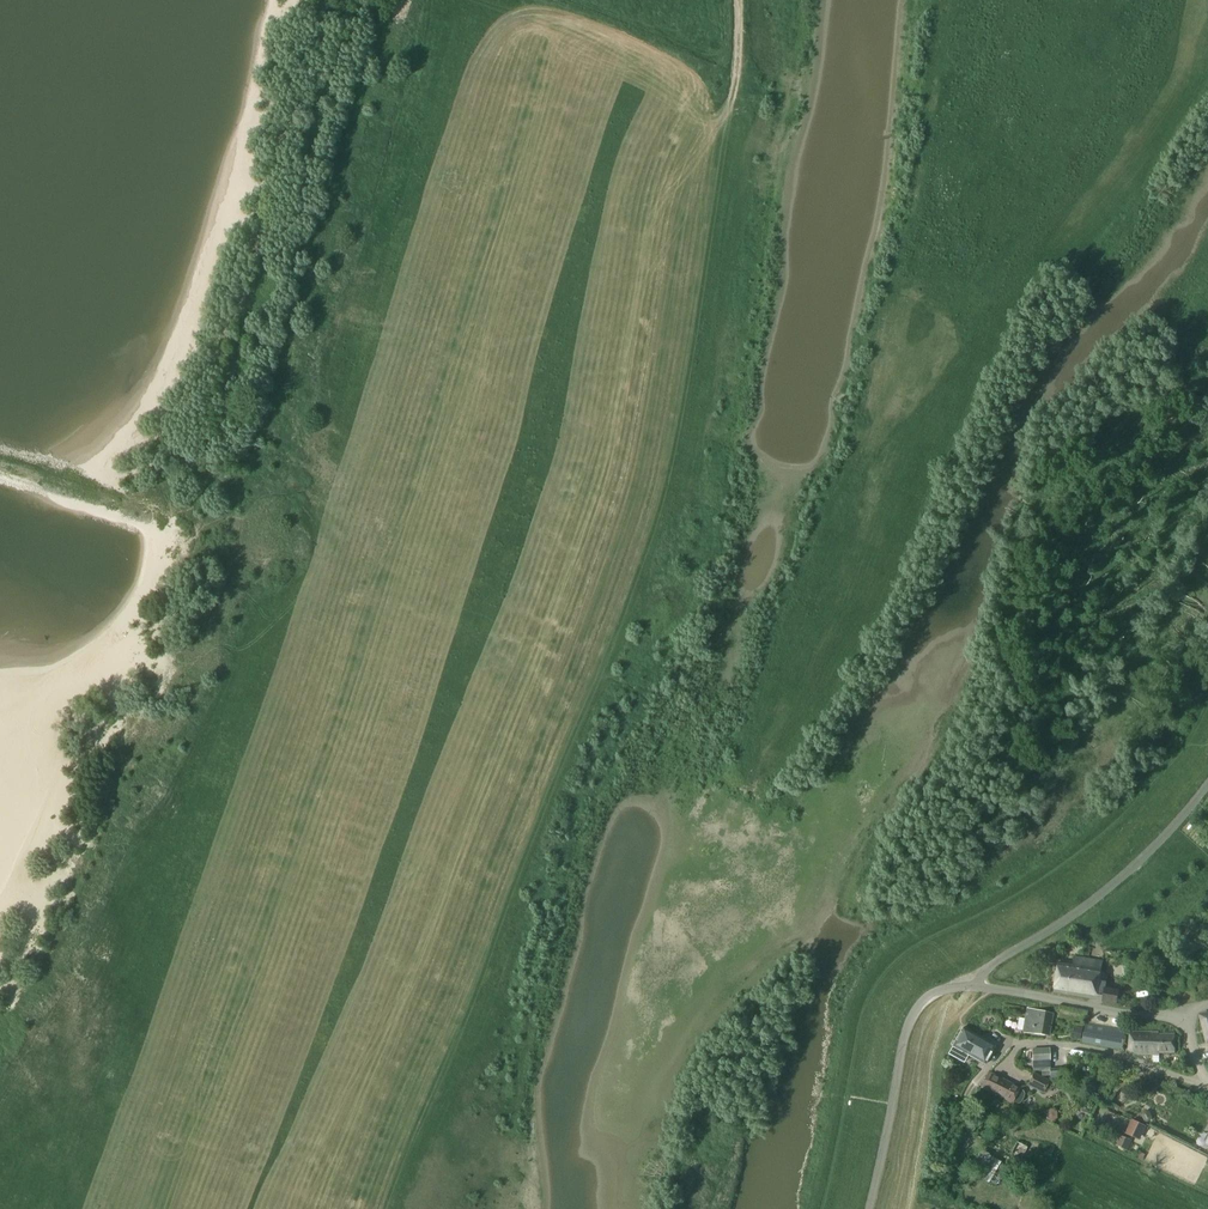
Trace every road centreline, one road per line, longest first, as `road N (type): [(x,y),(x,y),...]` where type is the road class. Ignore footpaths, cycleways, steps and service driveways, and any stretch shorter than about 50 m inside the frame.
road 1 (track): [(283,1208),(537,741),(607,574),(630,499),(686,161),(699,112),(747,44),(745,0)]
road 2 (unclassified): [(1185,1012),(1132,1015),(977,986),(929,995),(907,1030),(869,1208)]
road 3 (residential): [(1207,1079),(1123,1055),(1006,1040),(985,1070)]

